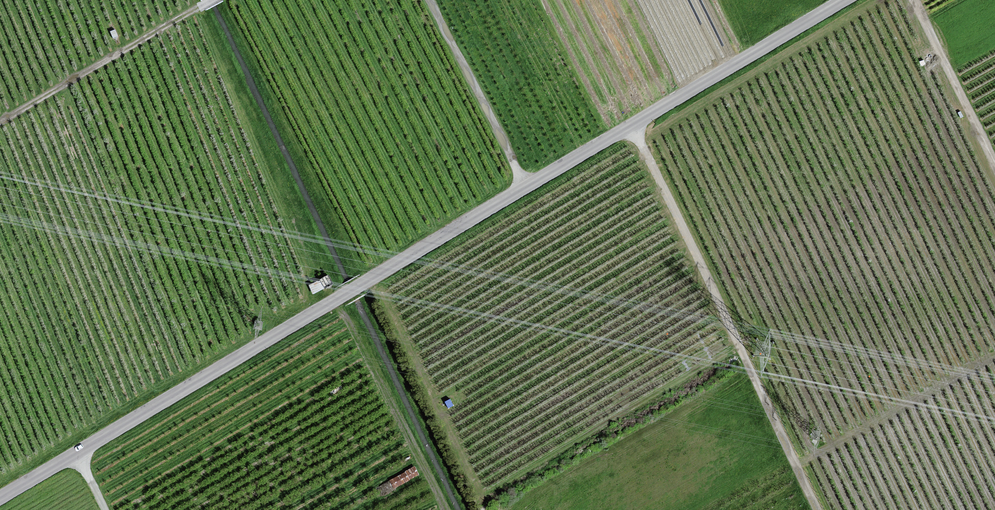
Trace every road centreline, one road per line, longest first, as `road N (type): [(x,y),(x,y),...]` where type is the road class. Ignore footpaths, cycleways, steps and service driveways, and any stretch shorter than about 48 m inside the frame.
road 1 (unclassified): [(0,499),(845,0)]
road 2 (track): [(633,123),(818,509)]
road 3 (track): [(0,124),(213,0)]
road 4 (track): [(429,0),(525,187)]
road 5 (track): [(913,0),(994,167)]

